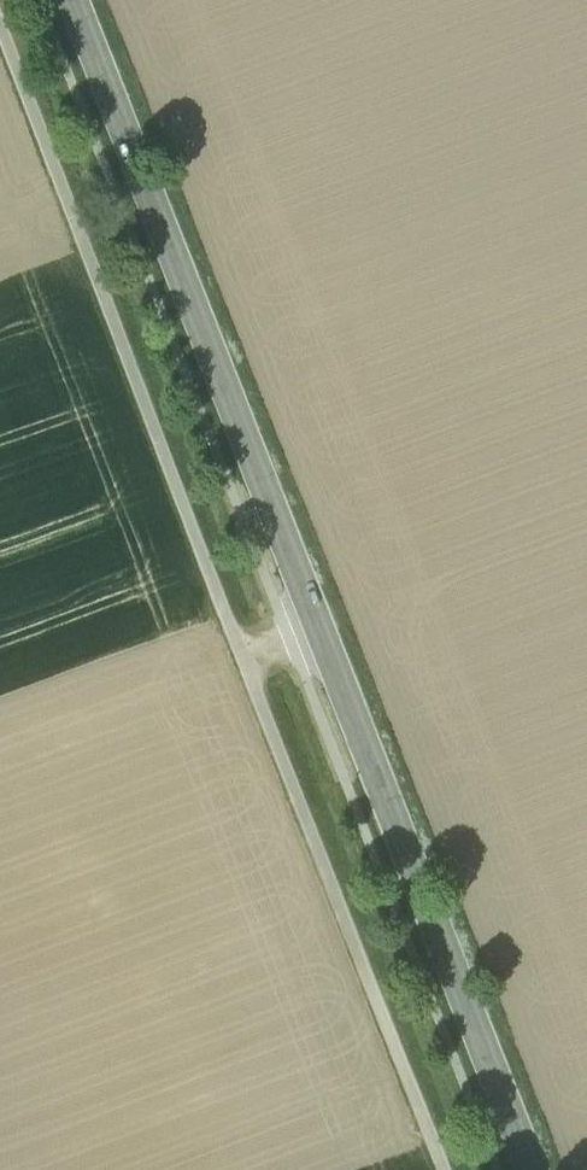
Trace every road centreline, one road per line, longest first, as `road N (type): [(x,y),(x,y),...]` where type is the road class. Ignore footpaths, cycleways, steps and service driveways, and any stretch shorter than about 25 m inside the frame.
road 1 (secondary): [(531,1169),(73,0)]
road 2 (track): [(446,1169),(0,23)]

